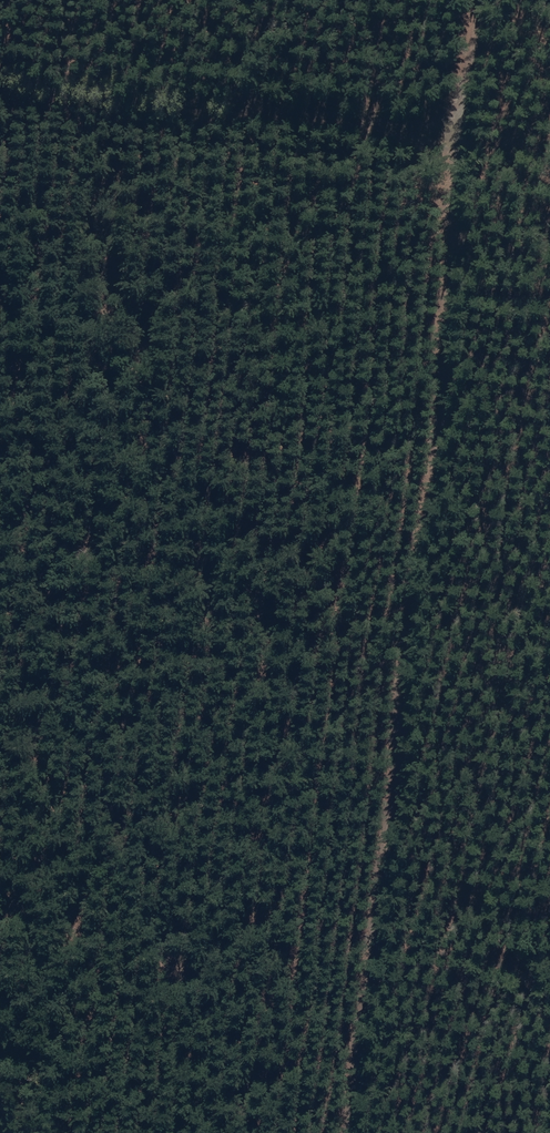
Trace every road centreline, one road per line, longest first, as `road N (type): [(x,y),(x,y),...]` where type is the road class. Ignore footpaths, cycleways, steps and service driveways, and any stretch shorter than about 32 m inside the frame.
road 1 (track): [(492,0),(409,643),(358,1132)]
road 2 (track): [(0,88),(477,142)]

